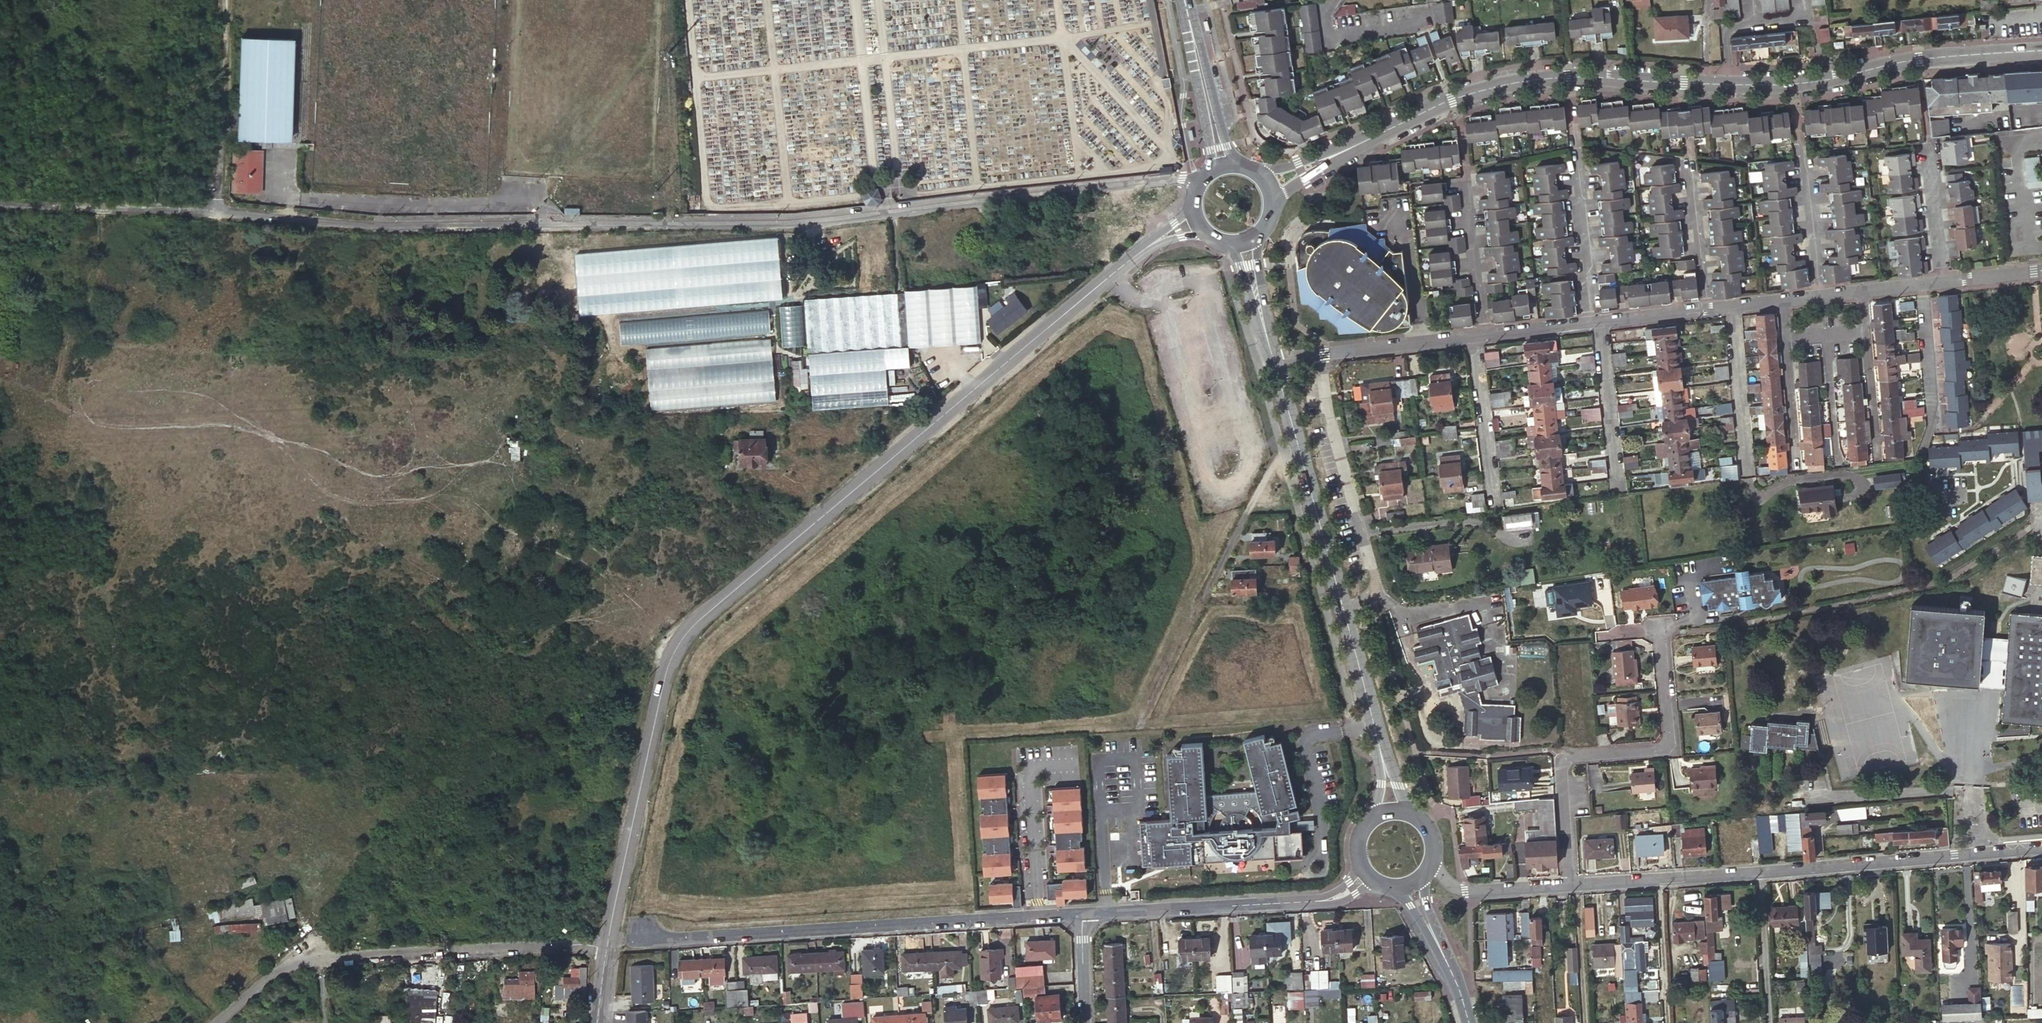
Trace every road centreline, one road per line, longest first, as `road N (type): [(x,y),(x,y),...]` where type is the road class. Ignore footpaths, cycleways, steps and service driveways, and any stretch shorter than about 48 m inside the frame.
road 1 (residential): [(1204,181),(1170,178),(800,218),(332,223),(0,207)]
road 2 (residential): [(1155,242),(683,632),(664,672),(609,939)]
road 3 (tertiary): [(2041,50),(1899,60),(1793,84),(1604,76),(1508,83),(1450,99),(1331,158)]
road 4 (residential): [(2041,848),(1565,886)]
road 5 (residential): [(654,937),(1081,914)]
road 6 (unclassified): [(609,939),(294,960),(220,1022)]
road 7 (residential): [(1565,886),(1561,758),(1664,751),(1656,630),(1610,633)]
road 8 (secondary): [(1385,768),(1298,449)]
road 9 (residential): [(1081,914),(1332,900)]
road 10 (residential): [(1923,285),(1935,426),(1919,460),(1921,478),(1949,500)]
road 11 (residential): [(1272,362),(1474,338)]
road 12 (residential): [(1575,145),(1595,324)]
road 13 (residential): [(1730,308),(1747,479)]
road 14 (residential): [(1595,324),(1619,494)]
road 15 (residential): [(1474,338),(1494,508)]
road 16 (residential): [(1467,169),(1487,337)]
road 17 (residential): [(1687,153),(1709,310)]
road 18 (unclassified): [(1214,578),(1276,460),(1298,449)]
road 19 (residential): [(1800,145),(1820,297)]
road 20 (residential): [(1565,886),(1464,893),(1429,863)]
road 21 (residential): [(1927,141),(1942,283)]
road 22 (residential): [(1785,339),(1797,473)]
road 23 (residential): [(1827,334),(1841,467)]
road 24 (residential): [(1866,330),(1878,463)]
road 25 (secondary): [(1242,166),(1225,146),(1197,54)]
road 26 (secondary): [(1197,54),(1210,174)]

